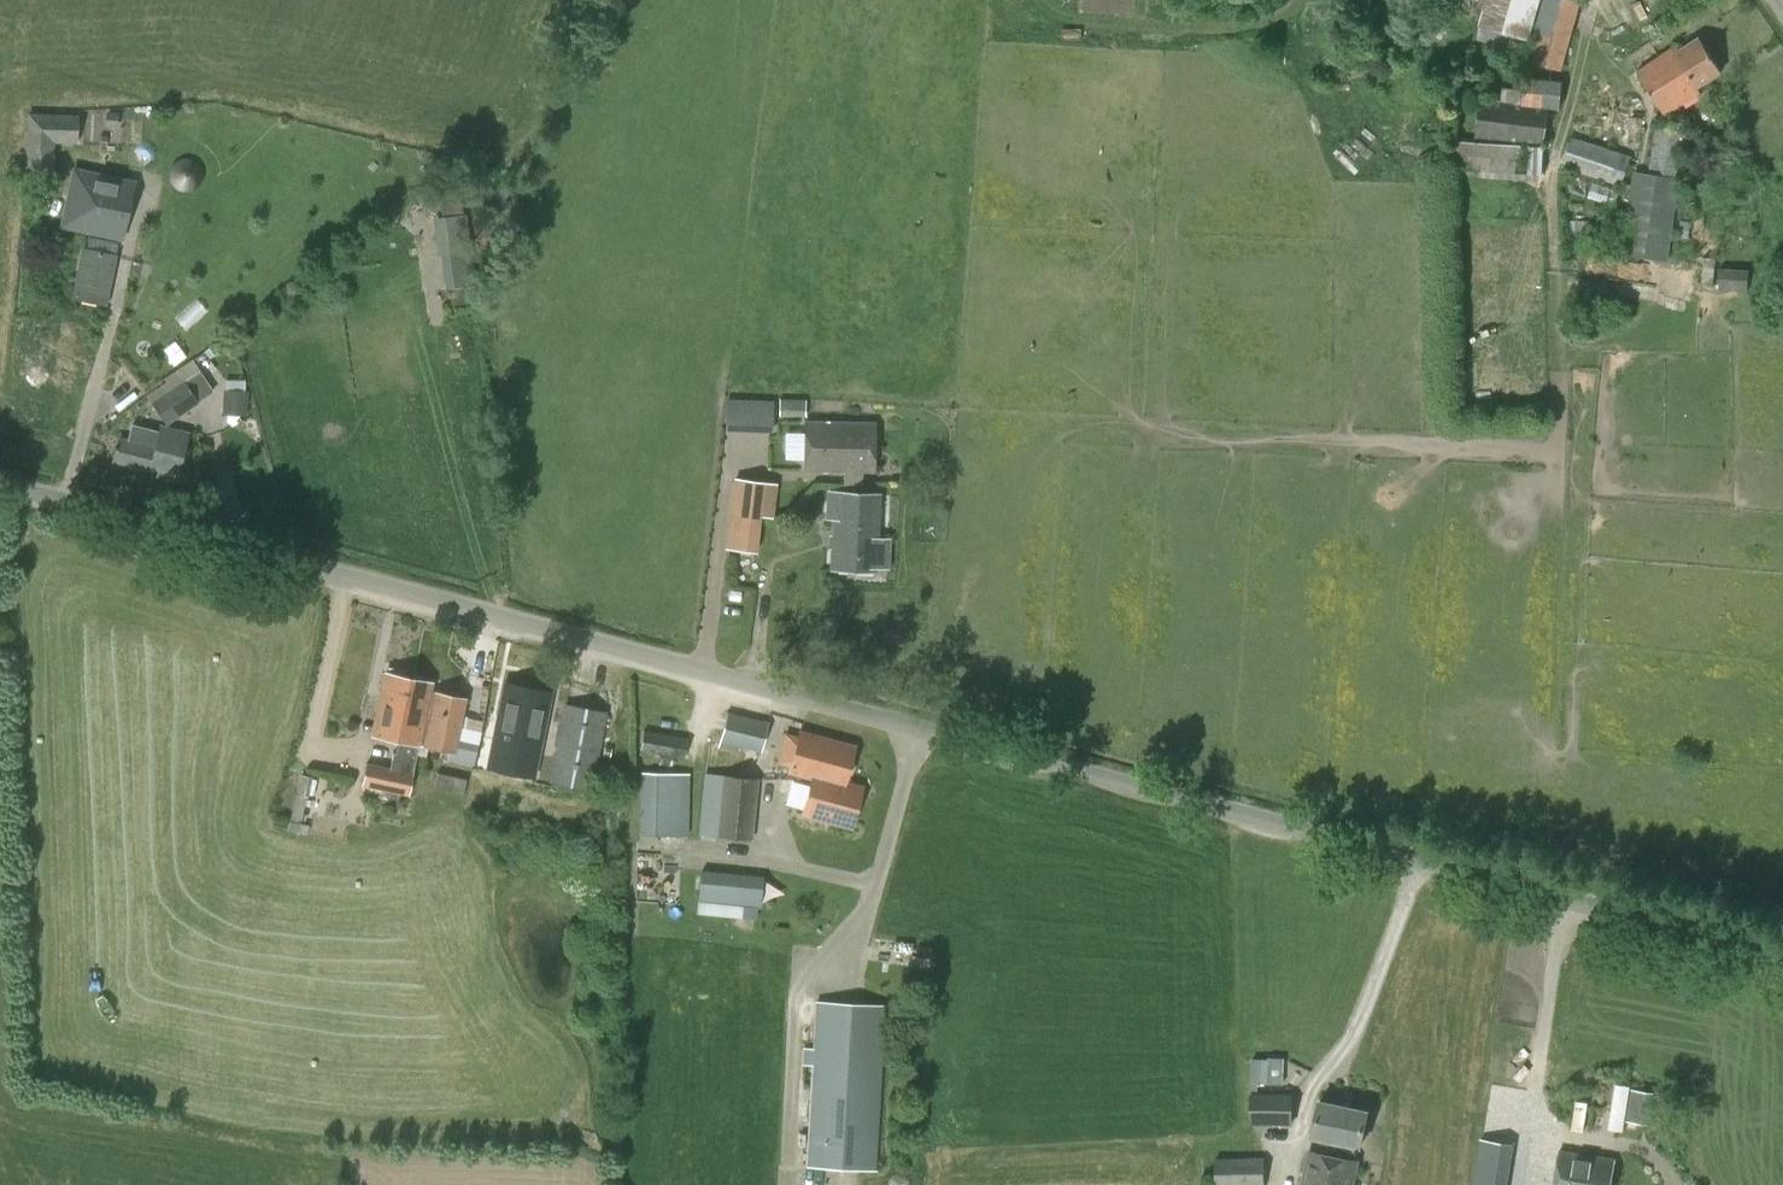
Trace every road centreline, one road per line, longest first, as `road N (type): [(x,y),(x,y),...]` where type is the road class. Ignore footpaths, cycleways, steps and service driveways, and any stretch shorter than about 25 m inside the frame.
road 1 (unclassified): [(1782,957),(910,712),(0,475)]

